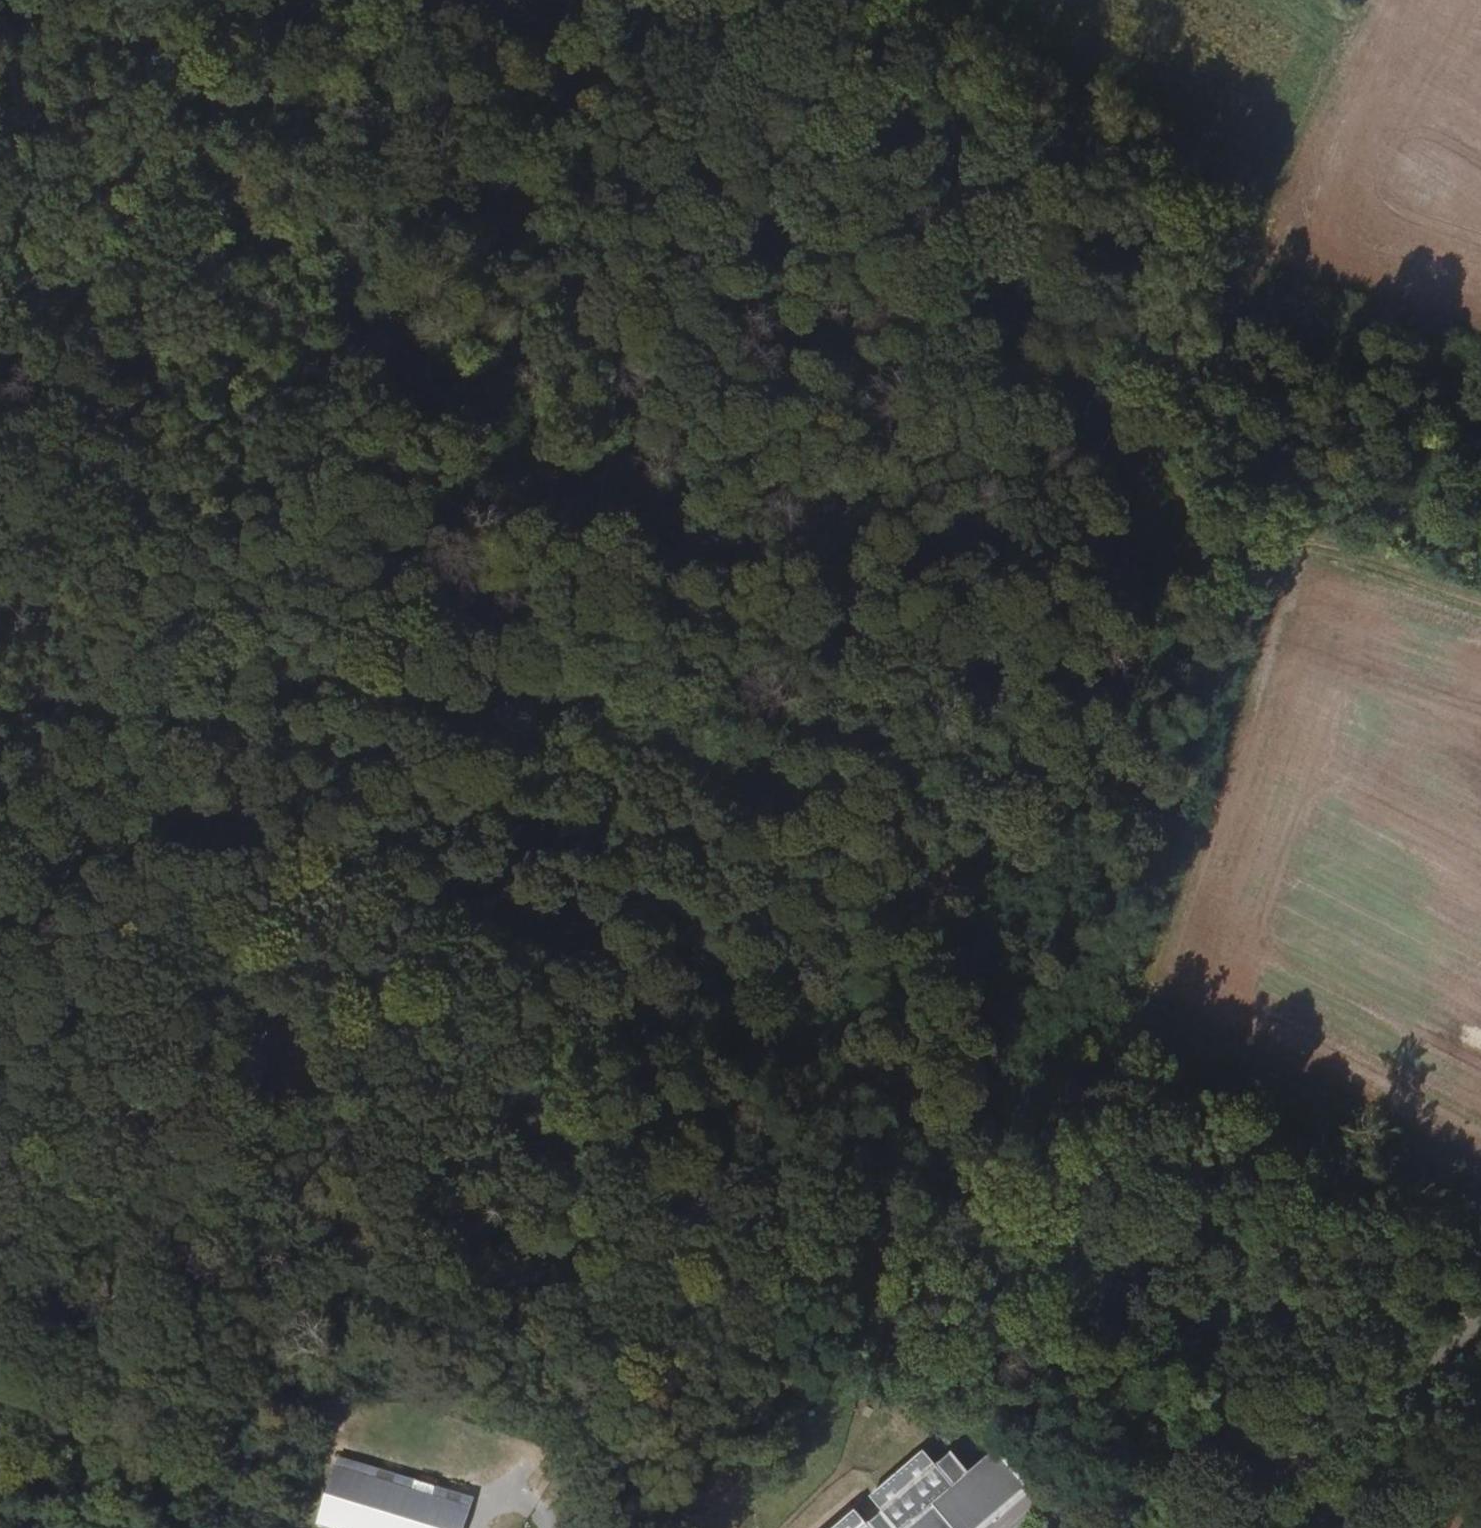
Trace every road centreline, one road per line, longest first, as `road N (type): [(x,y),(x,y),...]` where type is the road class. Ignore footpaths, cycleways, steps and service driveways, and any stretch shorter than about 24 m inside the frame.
road 1 (track): [(1480,608),(1255,540),(1206,517),(1173,486),(1048,316),(908,173),(782,78),(656,0)]
road 2 (unclassified): [(1229,1527),(1480,1319)]

